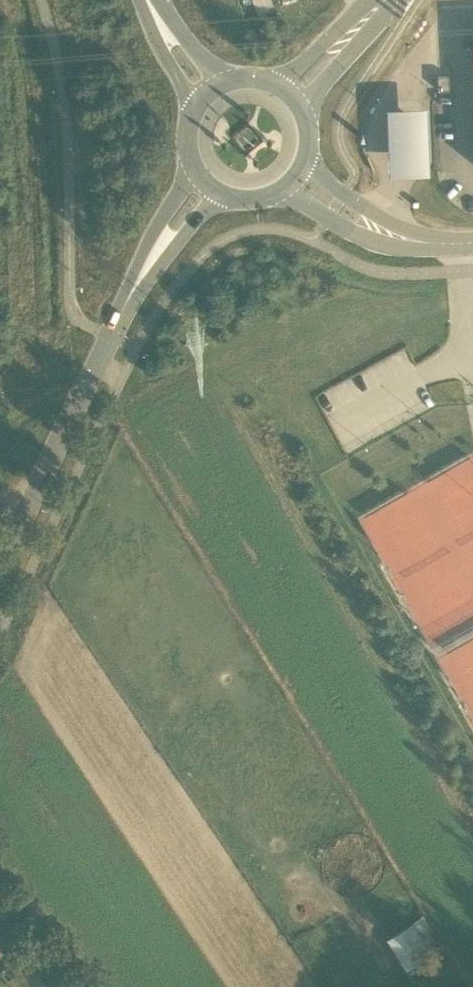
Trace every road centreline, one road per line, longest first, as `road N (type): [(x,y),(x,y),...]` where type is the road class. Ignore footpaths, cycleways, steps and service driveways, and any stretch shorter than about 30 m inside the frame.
road 1 (tertiary): [(0,583),(111,334)]
road 2 (unclassified): [(280,192),(366,238),(412,247),(464,243)]
road 3 (tertiary): [(191,166),(152,230),(111,334)]
road 4 (unclassified): [(464,243),(377,213),(305,164)]
road 5 (tertiary): [(111,334),(217,193)]
road 6 (unclassified): [(306,114),(396,0)]
road 7 (unclassified): [(371,0),(278,82)]

